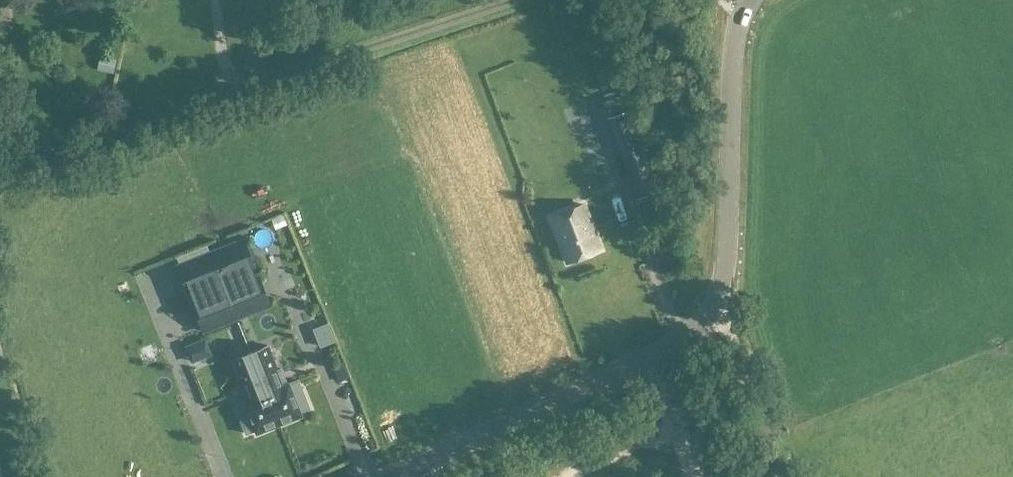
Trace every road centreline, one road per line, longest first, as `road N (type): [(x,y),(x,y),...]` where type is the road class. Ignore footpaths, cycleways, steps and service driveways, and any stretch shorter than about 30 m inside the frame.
road 1 (tertiary): [(387,476),(670,348),(713,313),(725,281),(736,38),(751,0)]
road 2 (track): [(510,0),(0,156)]
road 3 (track): [(785,476),(734,335),(713,313)]

